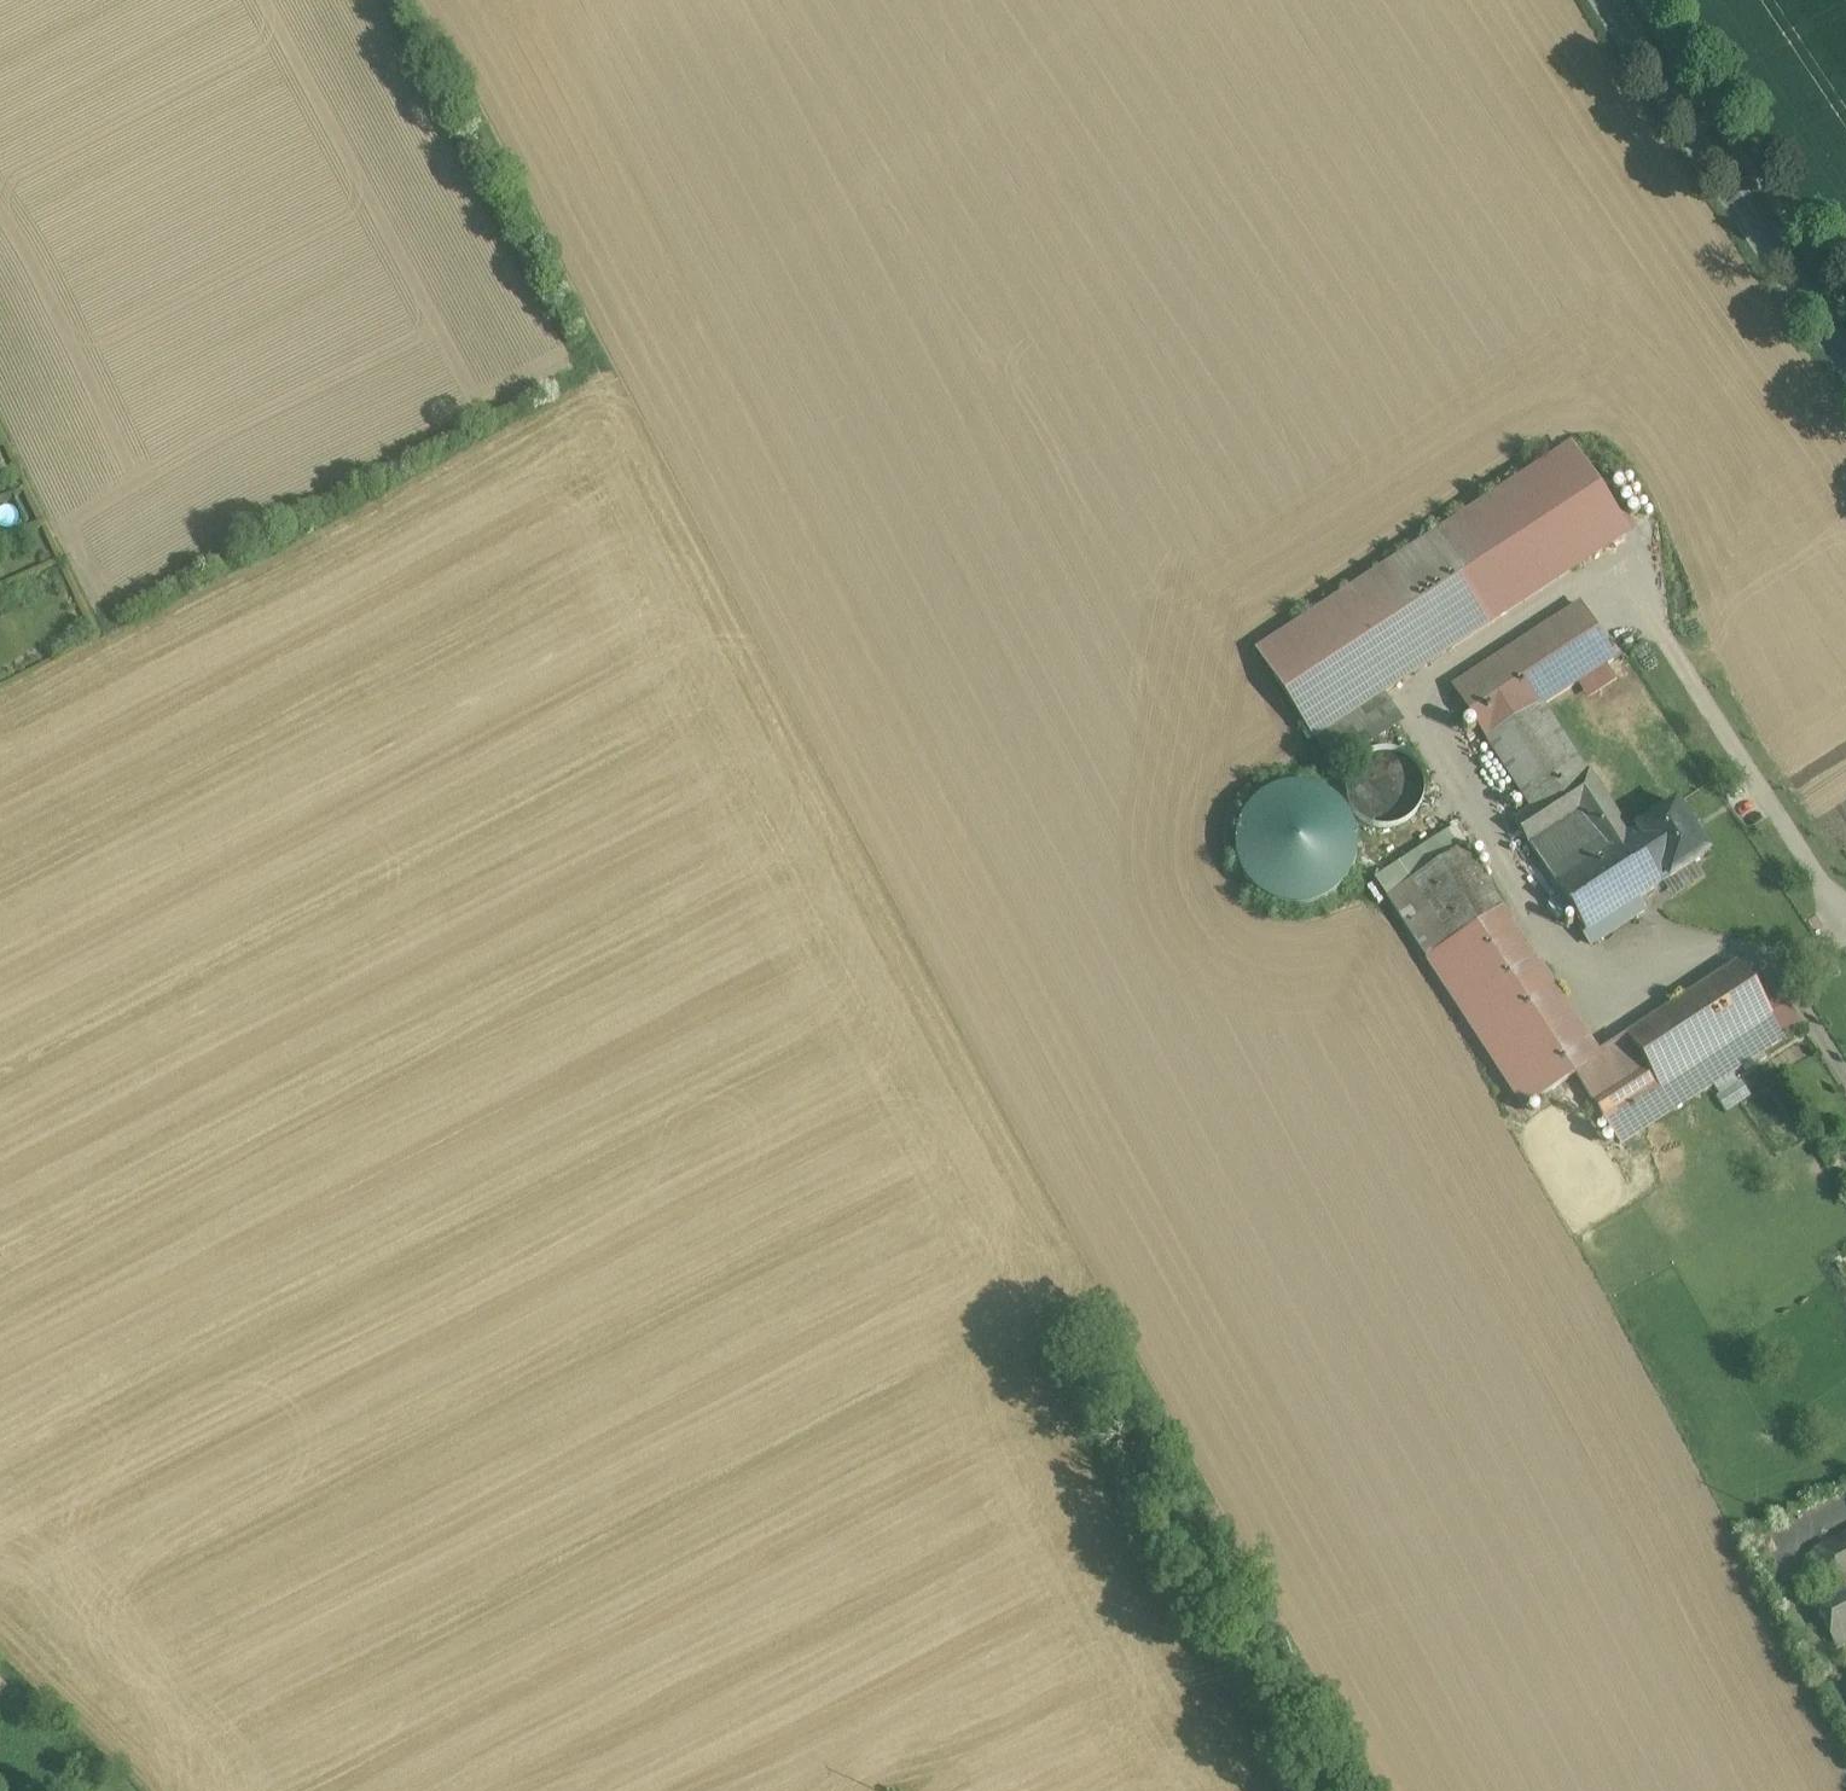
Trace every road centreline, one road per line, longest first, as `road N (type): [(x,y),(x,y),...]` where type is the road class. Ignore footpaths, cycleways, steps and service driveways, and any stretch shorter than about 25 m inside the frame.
road 1 (secondary): [(1845,338),(1614,0)]

